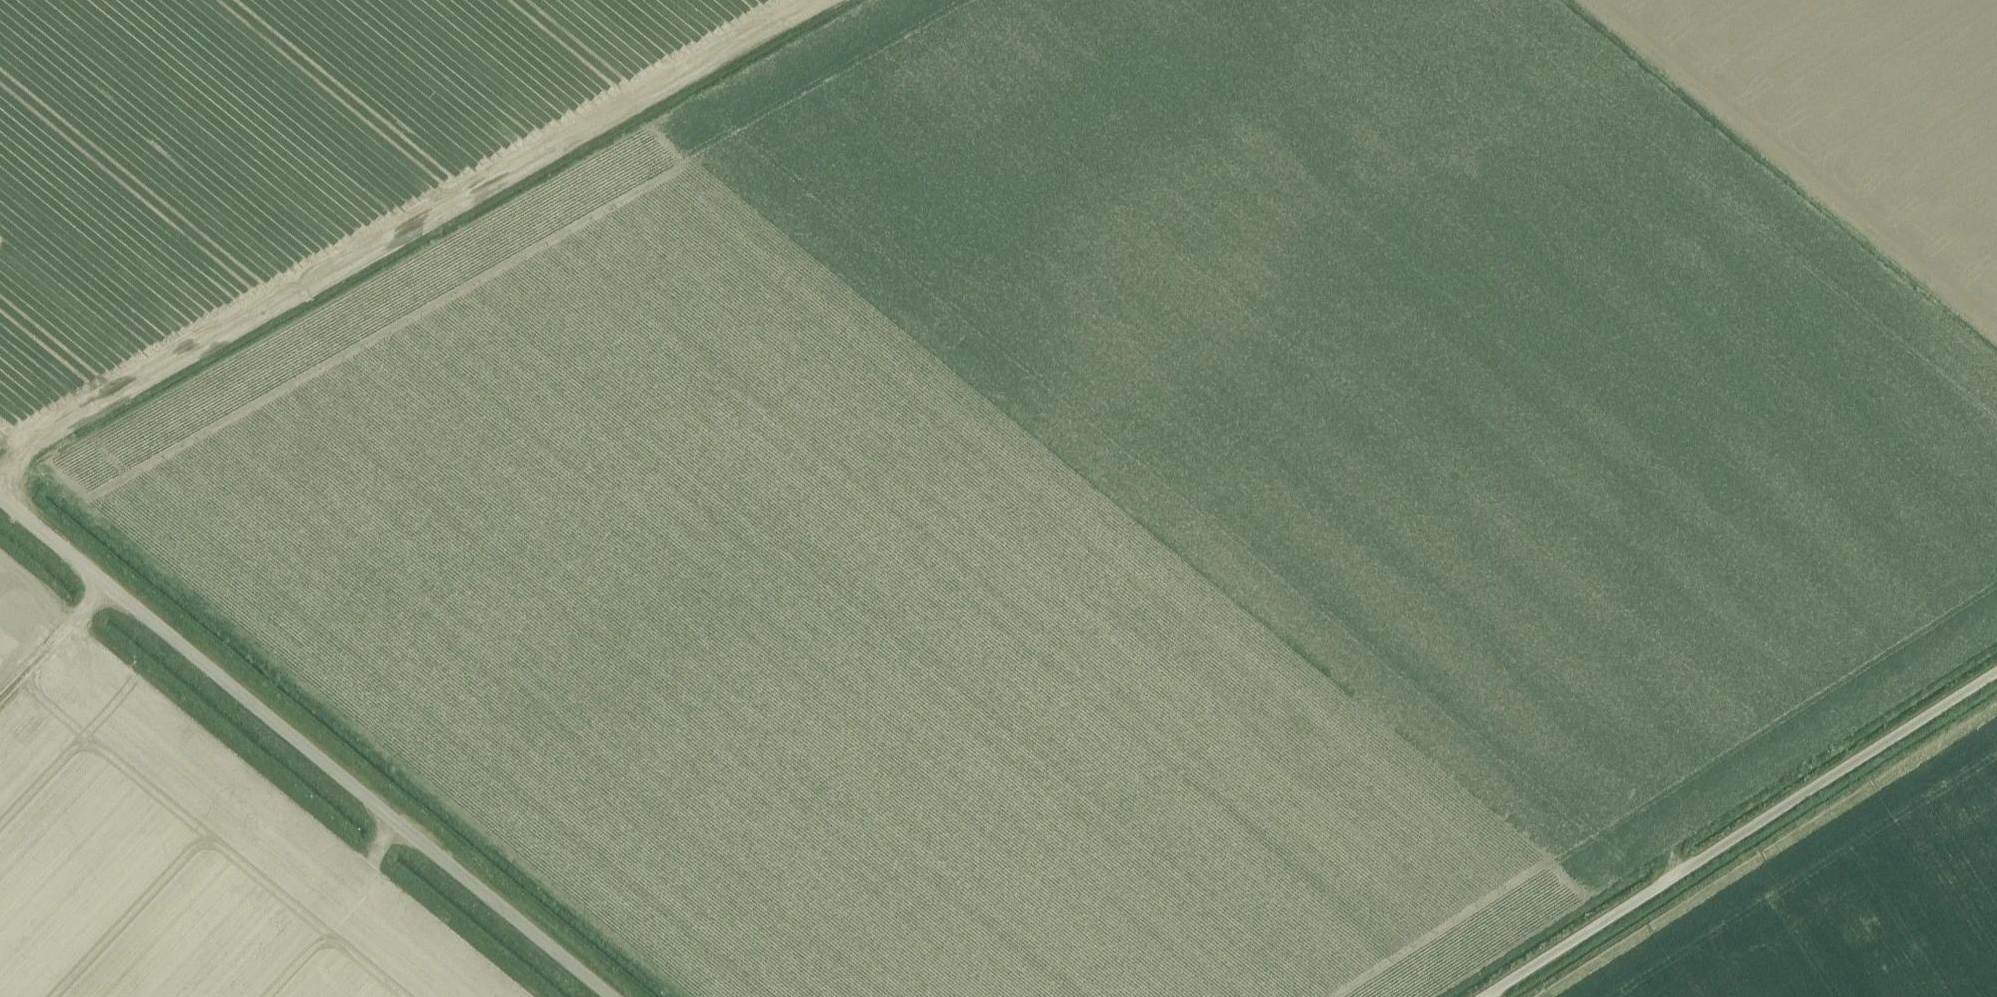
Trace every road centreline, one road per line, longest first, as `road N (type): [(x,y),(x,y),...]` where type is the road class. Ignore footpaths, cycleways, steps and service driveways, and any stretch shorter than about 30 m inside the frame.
road 1 (unclassified): [(614,996),(0,497)]
road 2 (track): [(1485,996),(1996,672)]
road 3 (track): [(0,703),(109,586)]

